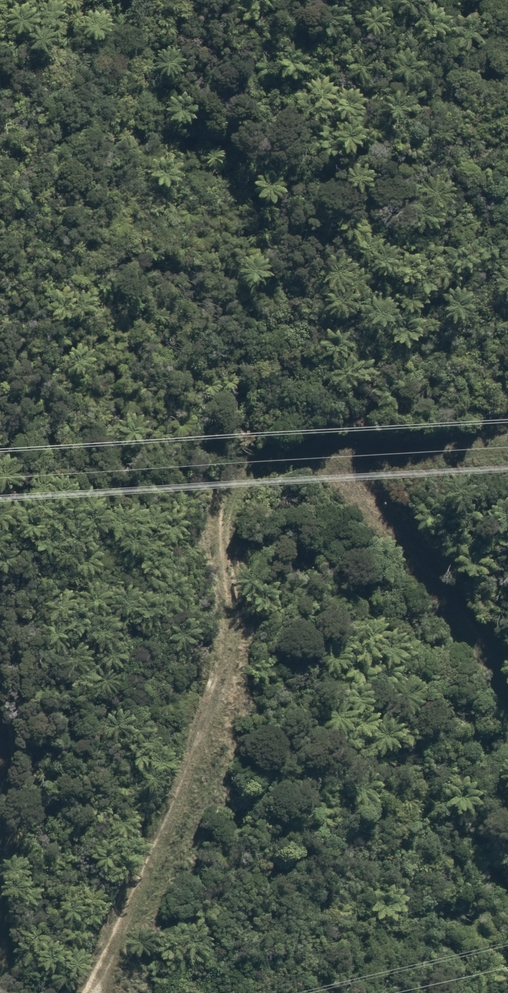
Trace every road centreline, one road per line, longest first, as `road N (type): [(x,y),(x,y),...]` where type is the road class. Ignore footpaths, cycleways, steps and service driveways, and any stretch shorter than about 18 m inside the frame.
road 1 (track): [(507,695),(363,498),(302,454),(245,463),(219,517),(228,635),(222,680),(81,992)]
road 2 (track): [(302,454),(507,444)]

